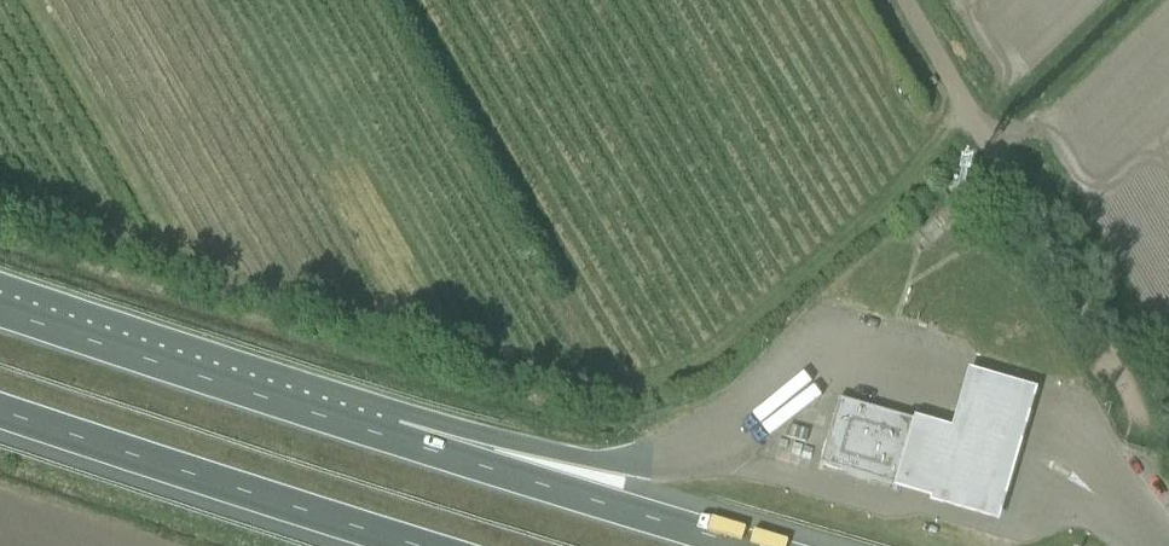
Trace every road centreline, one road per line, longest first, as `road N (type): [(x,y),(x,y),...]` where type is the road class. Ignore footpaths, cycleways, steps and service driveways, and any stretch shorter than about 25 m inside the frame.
road 1 (motorway): [(0,405),(416,545)]
road 2 (motorway): [(389,441),(0,311)]
road 3 (motorway): [(749,545),(389,441)]
road 4 (track): [(1168,362),(1034,123)]
road 5 (motorway): [(653,467),(511,442),(389,441)]
road 6 (track): [(988,149),(1034,123),(1161,0)]
road 7 (track): [(1001,170),(900,0)]

